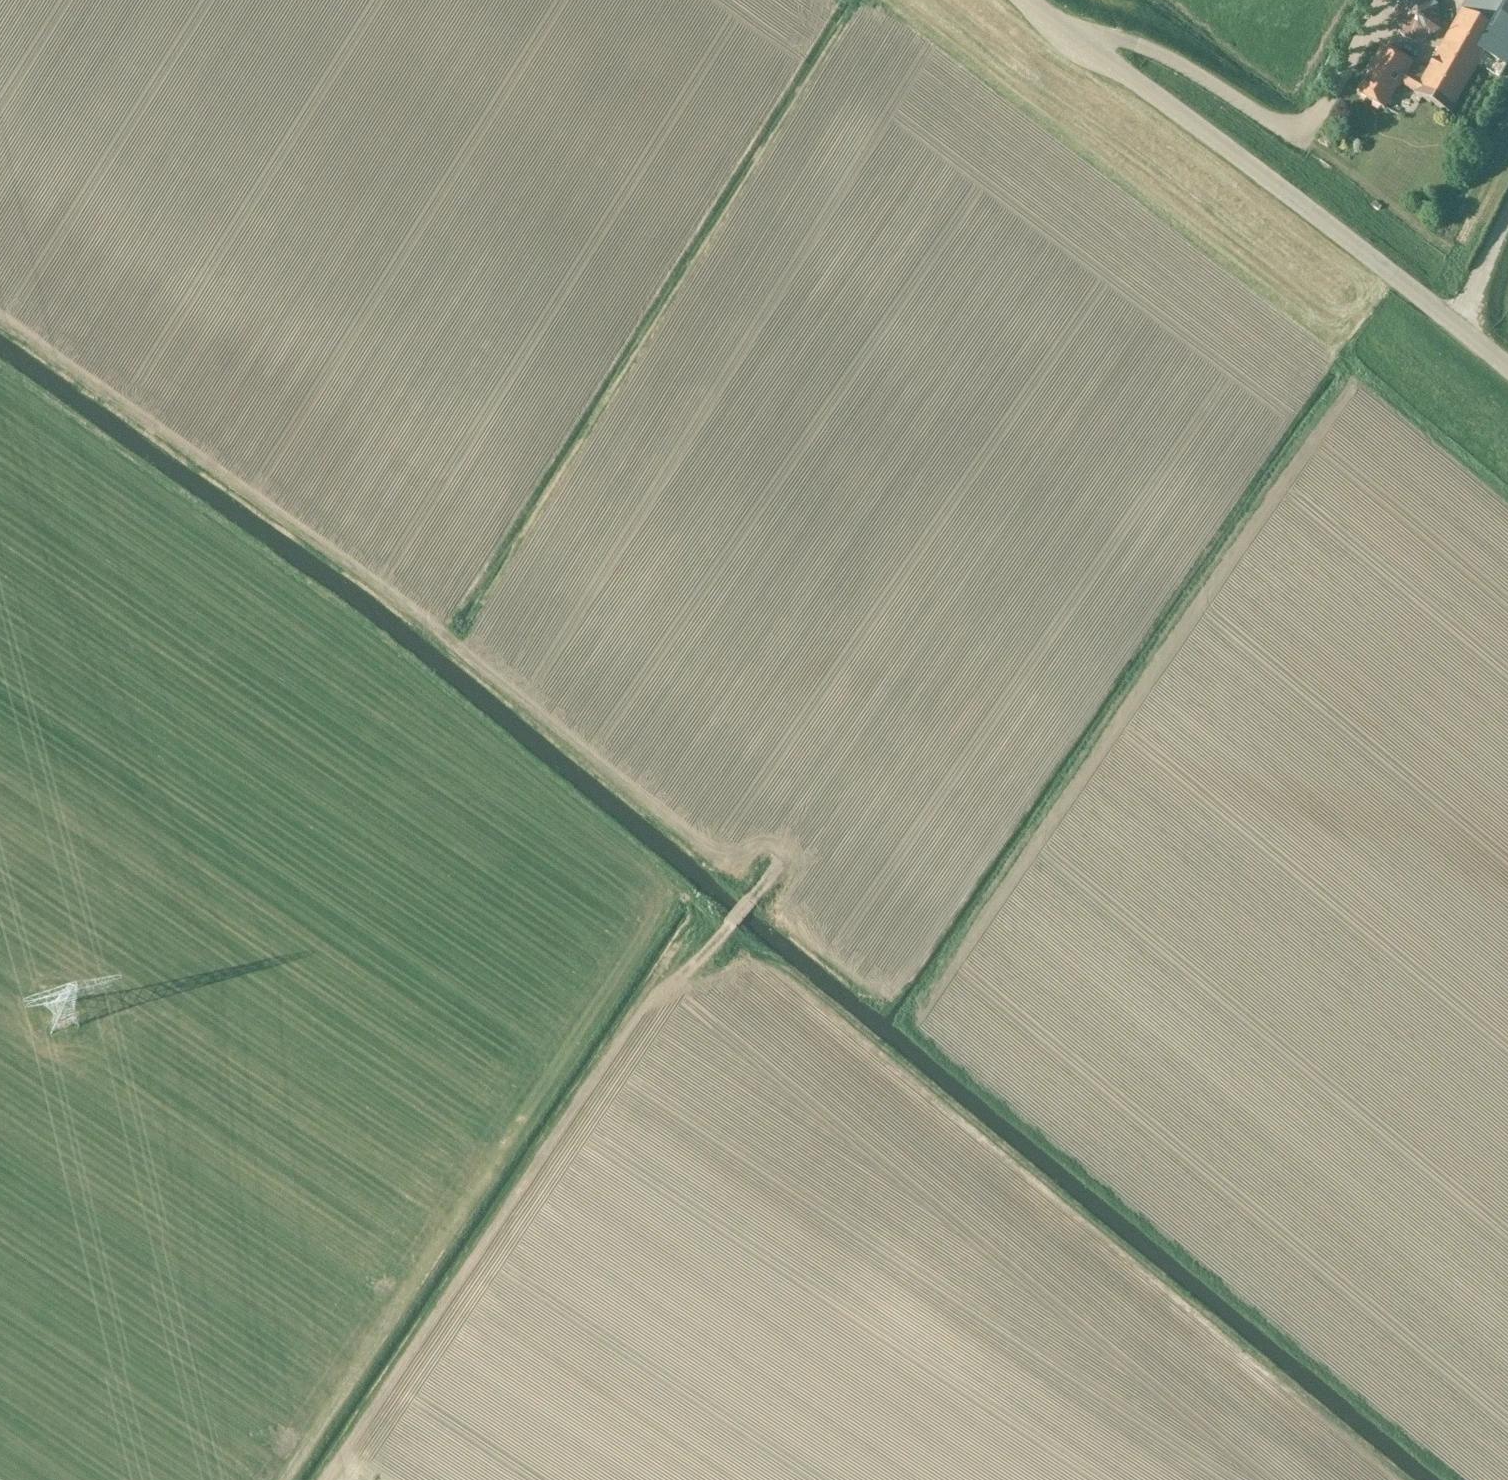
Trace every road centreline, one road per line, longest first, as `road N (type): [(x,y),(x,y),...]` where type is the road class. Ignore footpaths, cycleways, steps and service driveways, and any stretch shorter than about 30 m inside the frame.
road 1 (tertiary): [(1507,370),(1024,0)]

